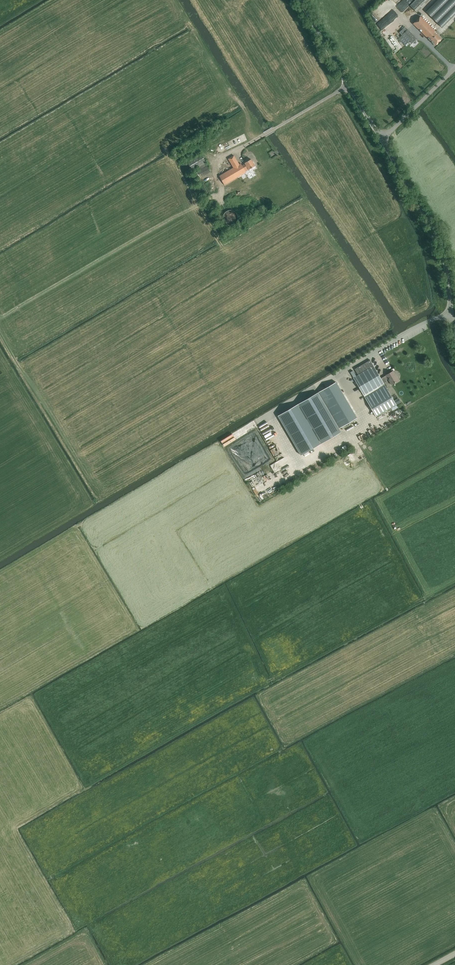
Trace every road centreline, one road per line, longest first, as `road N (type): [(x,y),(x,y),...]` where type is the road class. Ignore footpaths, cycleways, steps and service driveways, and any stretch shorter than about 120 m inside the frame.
road 1 (unclassified): [(454,335),(435,235),(382,140)]
road 2 (unclassified): [(382,140),(299,0)]

